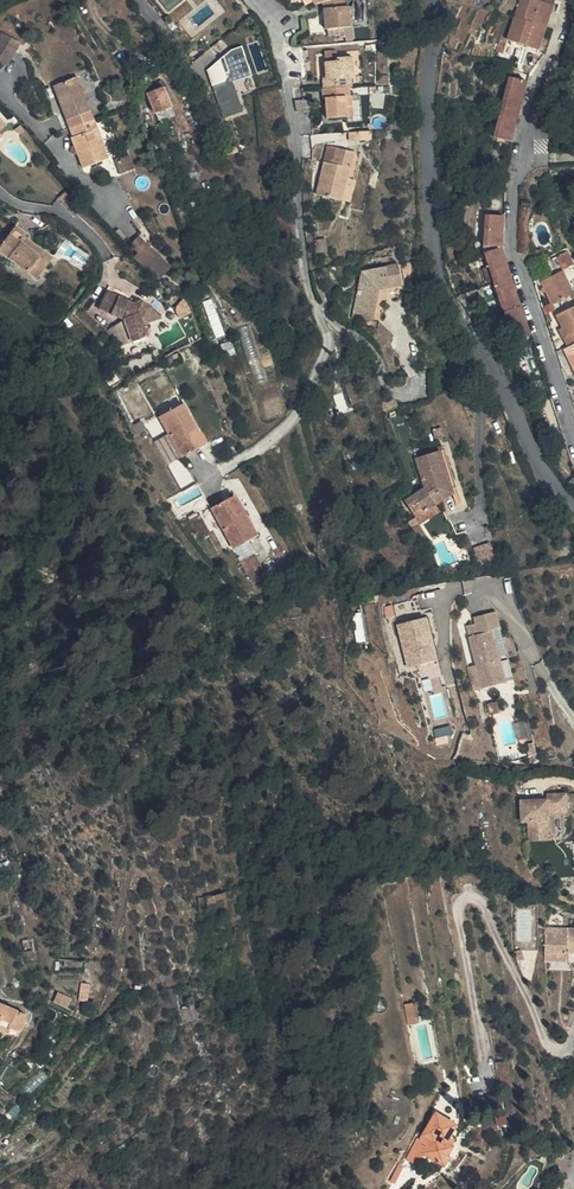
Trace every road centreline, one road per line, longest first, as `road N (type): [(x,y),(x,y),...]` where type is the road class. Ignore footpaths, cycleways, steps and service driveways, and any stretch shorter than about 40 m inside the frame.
road 1 (residential): [(427,0),(441,278),(548,475),(573,506)]
road 2 (residential): [(573,423),(512,241),(528,118)]

